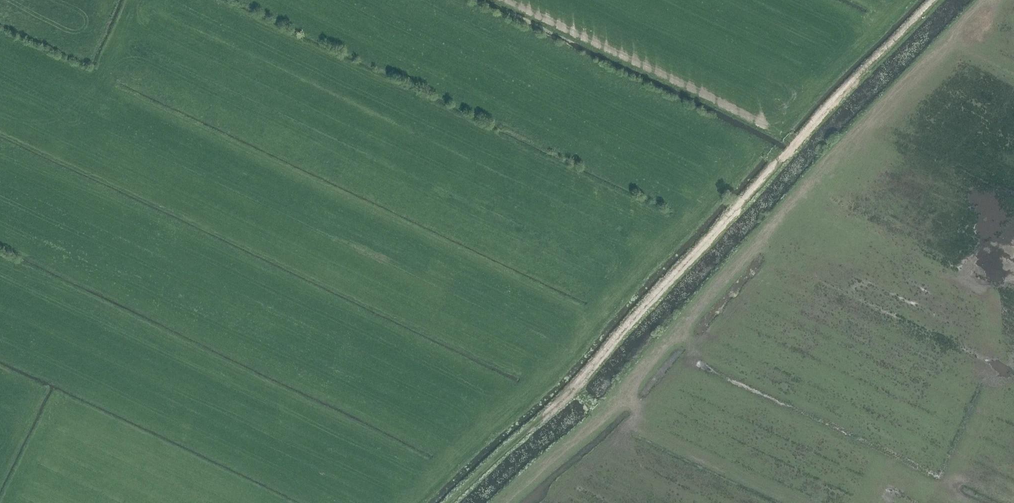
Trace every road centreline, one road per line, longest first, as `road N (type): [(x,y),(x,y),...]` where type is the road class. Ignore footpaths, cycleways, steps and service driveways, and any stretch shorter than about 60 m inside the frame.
road 1 (track): [(448,502),(581,380),(794,143)]
road 2 (track): [(794,143),(934,0)]

